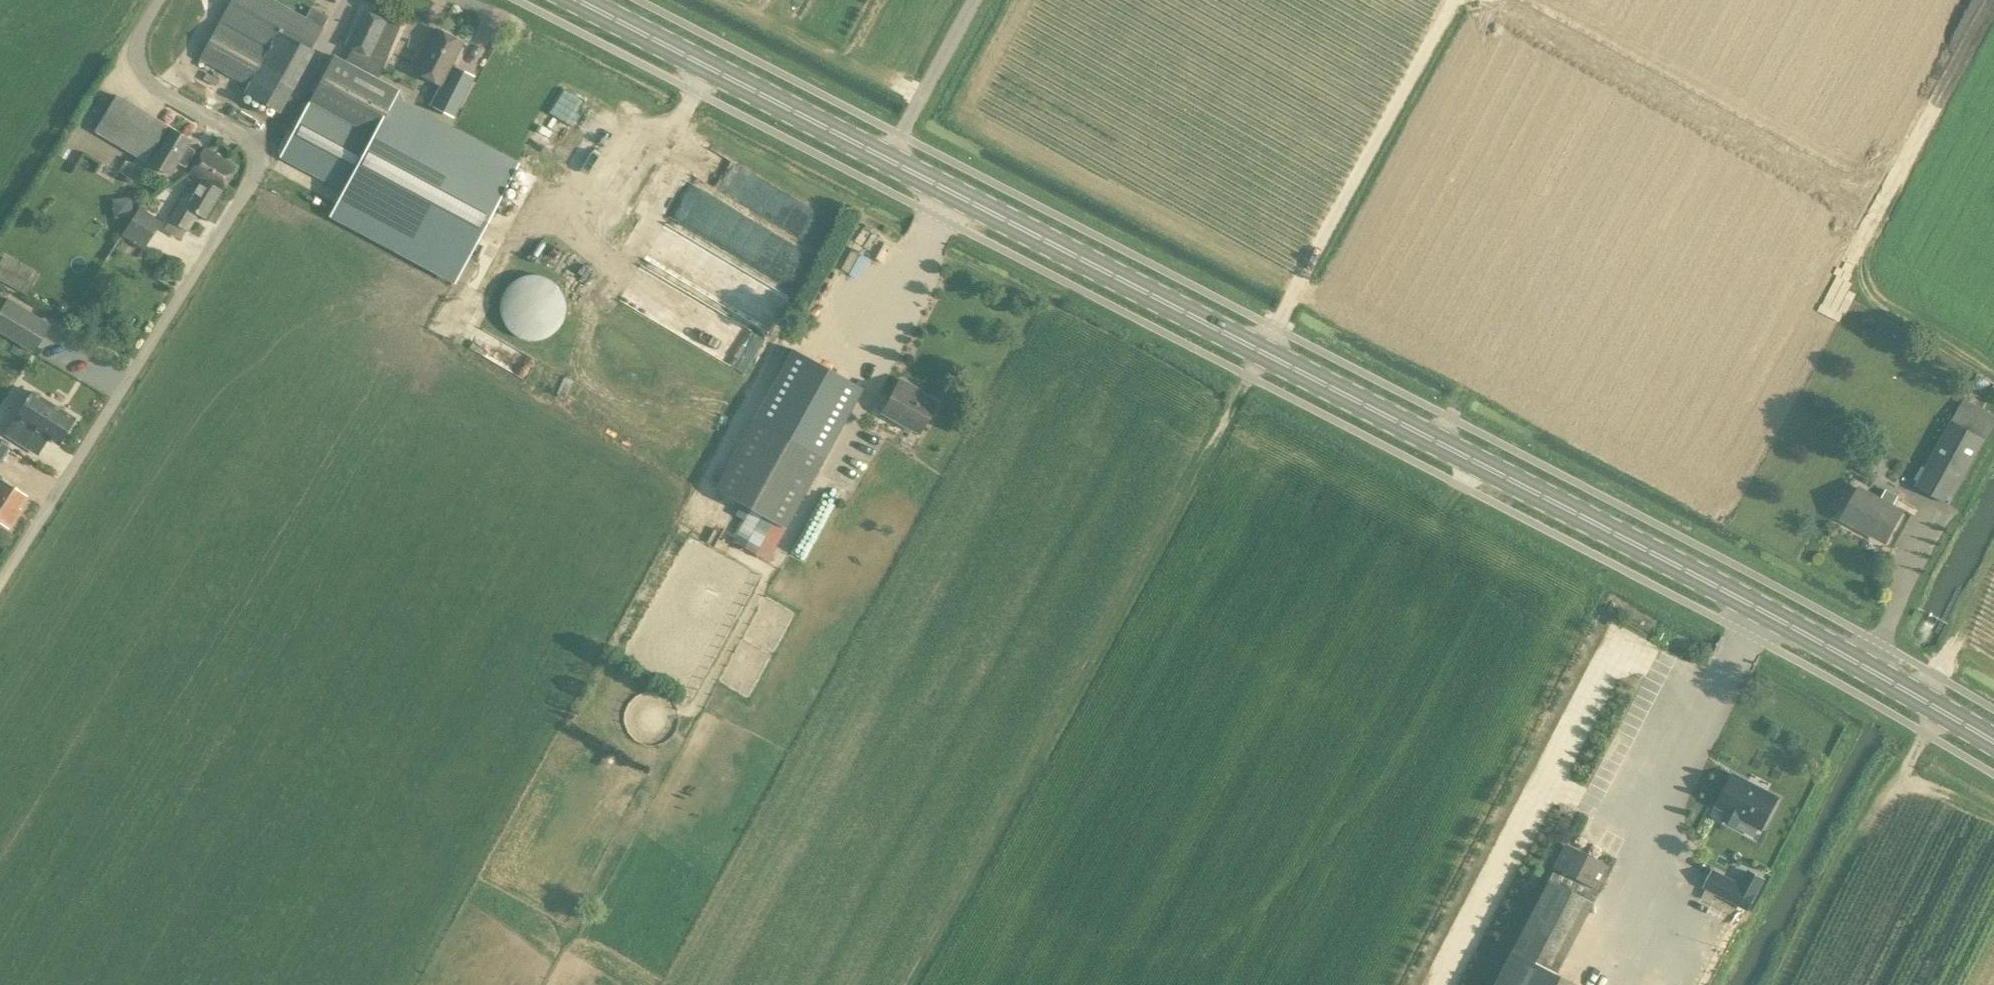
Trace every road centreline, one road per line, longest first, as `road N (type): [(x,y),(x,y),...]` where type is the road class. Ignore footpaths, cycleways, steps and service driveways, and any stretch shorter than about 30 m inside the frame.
road 1 (primary): [(1993,746),(1530,491),(575,0)]
road 2 (residential): [(0,579),(255,172),(249,139),(151,84),(139,69),(139,33),(158,0)]

